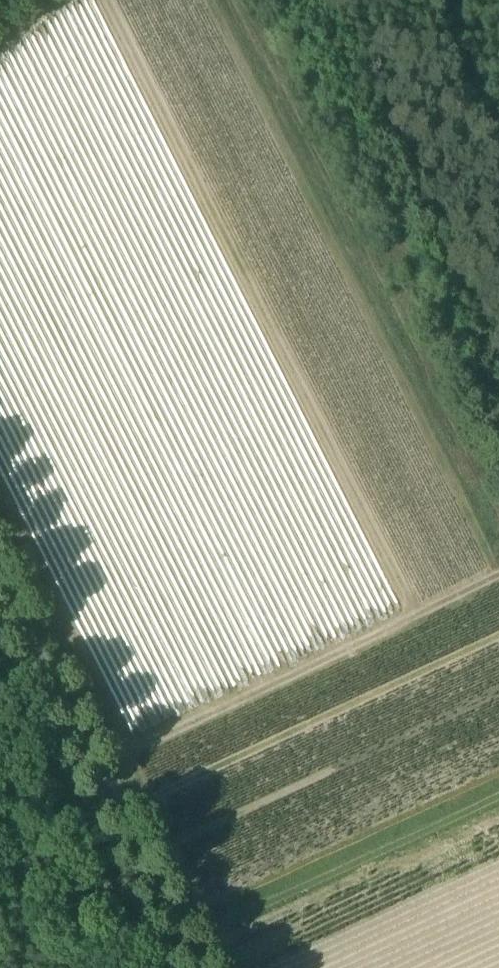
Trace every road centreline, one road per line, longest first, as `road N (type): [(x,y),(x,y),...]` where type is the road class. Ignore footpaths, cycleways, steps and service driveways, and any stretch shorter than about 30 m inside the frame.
road 1 (unclassified): [(193,967),(0,590)]

